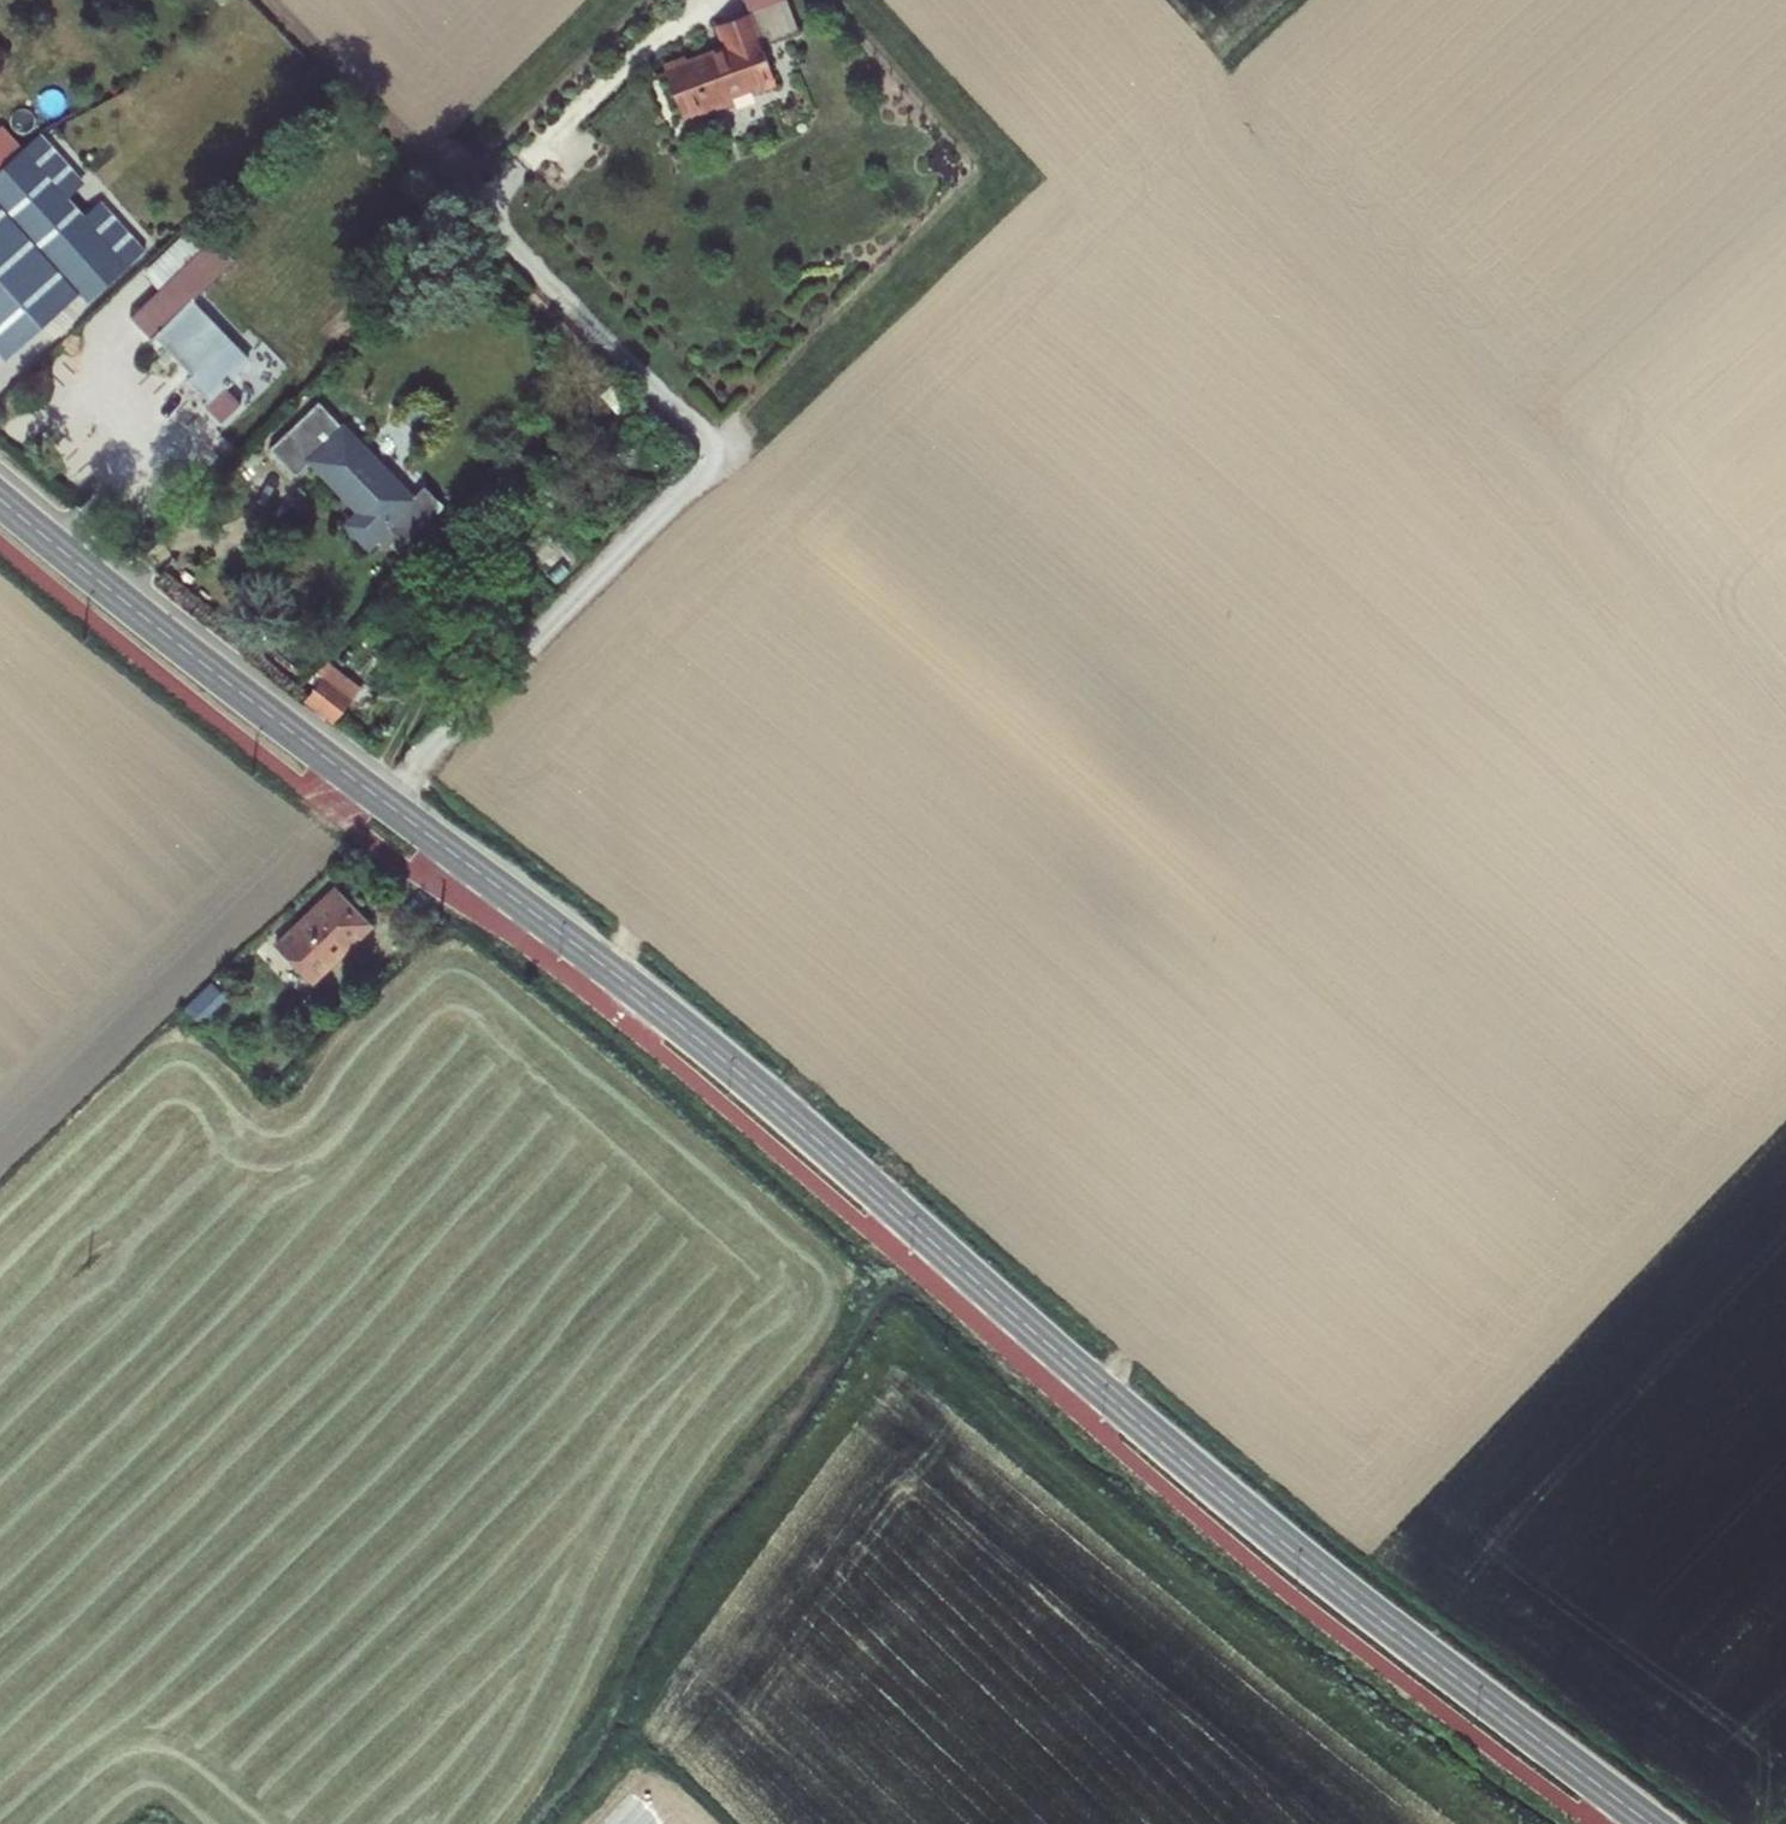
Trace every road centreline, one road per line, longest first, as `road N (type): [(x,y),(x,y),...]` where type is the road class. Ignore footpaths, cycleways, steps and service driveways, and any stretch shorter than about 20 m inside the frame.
road 1 (secondary): [(1650,1823),(1247,1513),(684,1027),(0,498)]
road 2 (track): [(0,1358),(255,1126)]

